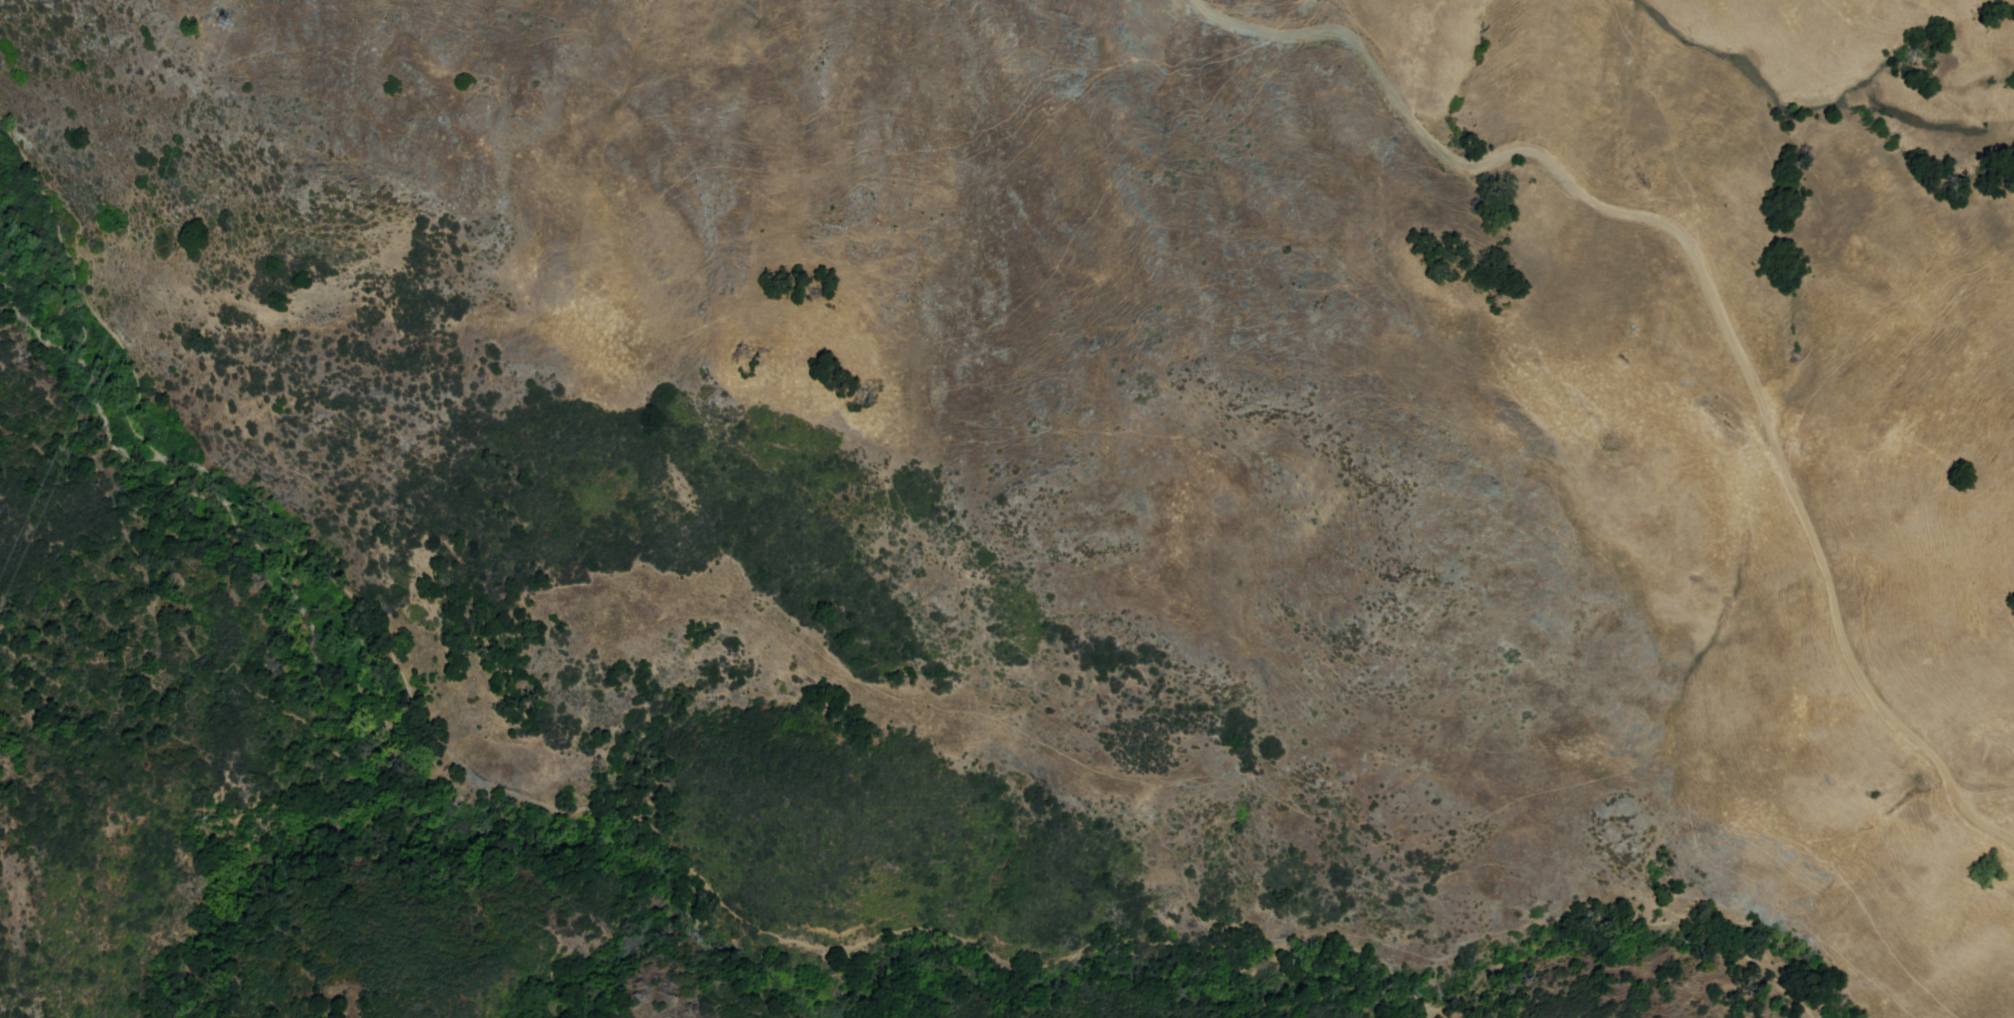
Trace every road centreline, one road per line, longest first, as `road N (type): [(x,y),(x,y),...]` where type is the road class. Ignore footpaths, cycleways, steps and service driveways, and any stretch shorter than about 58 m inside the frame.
road 1 (track): [(2013,841),(1973,814),(1939,753),(1870,682),(1760,383),(1693,240),(1674,223),(1614,209),(1555,158),(1532,150),(1463,167),(1423,129),(1359,37),(1336,29),(1296,37),(1257,31),(1205,0)]

